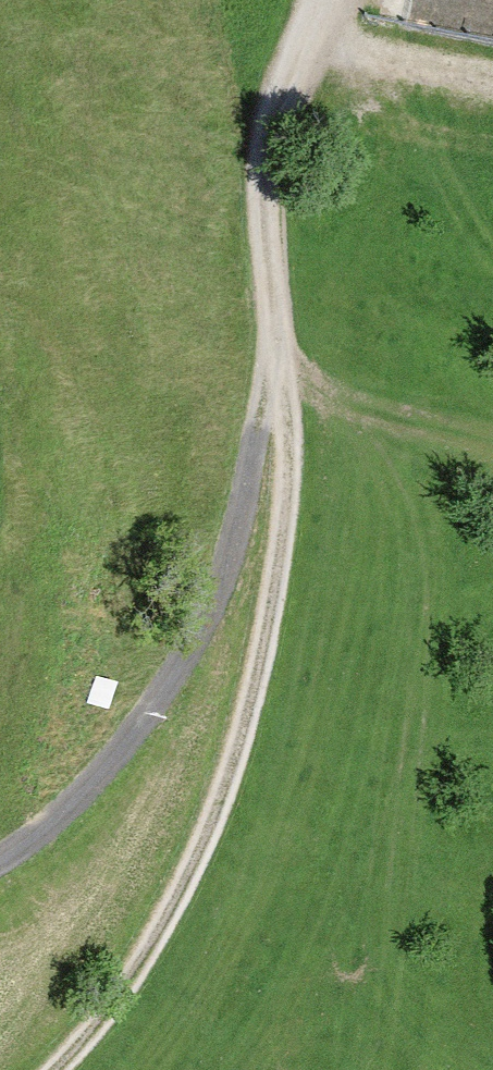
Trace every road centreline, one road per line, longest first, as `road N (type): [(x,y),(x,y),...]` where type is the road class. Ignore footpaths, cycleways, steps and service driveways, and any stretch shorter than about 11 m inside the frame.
road 1 (track): [(313,0),(264,157),(280,348),(239,517),(199,635),(70,805),(0,854)]
road 2 (track): [(280,348),(286,507),(236,761),(207,840),(122,995),(53,1069)]

